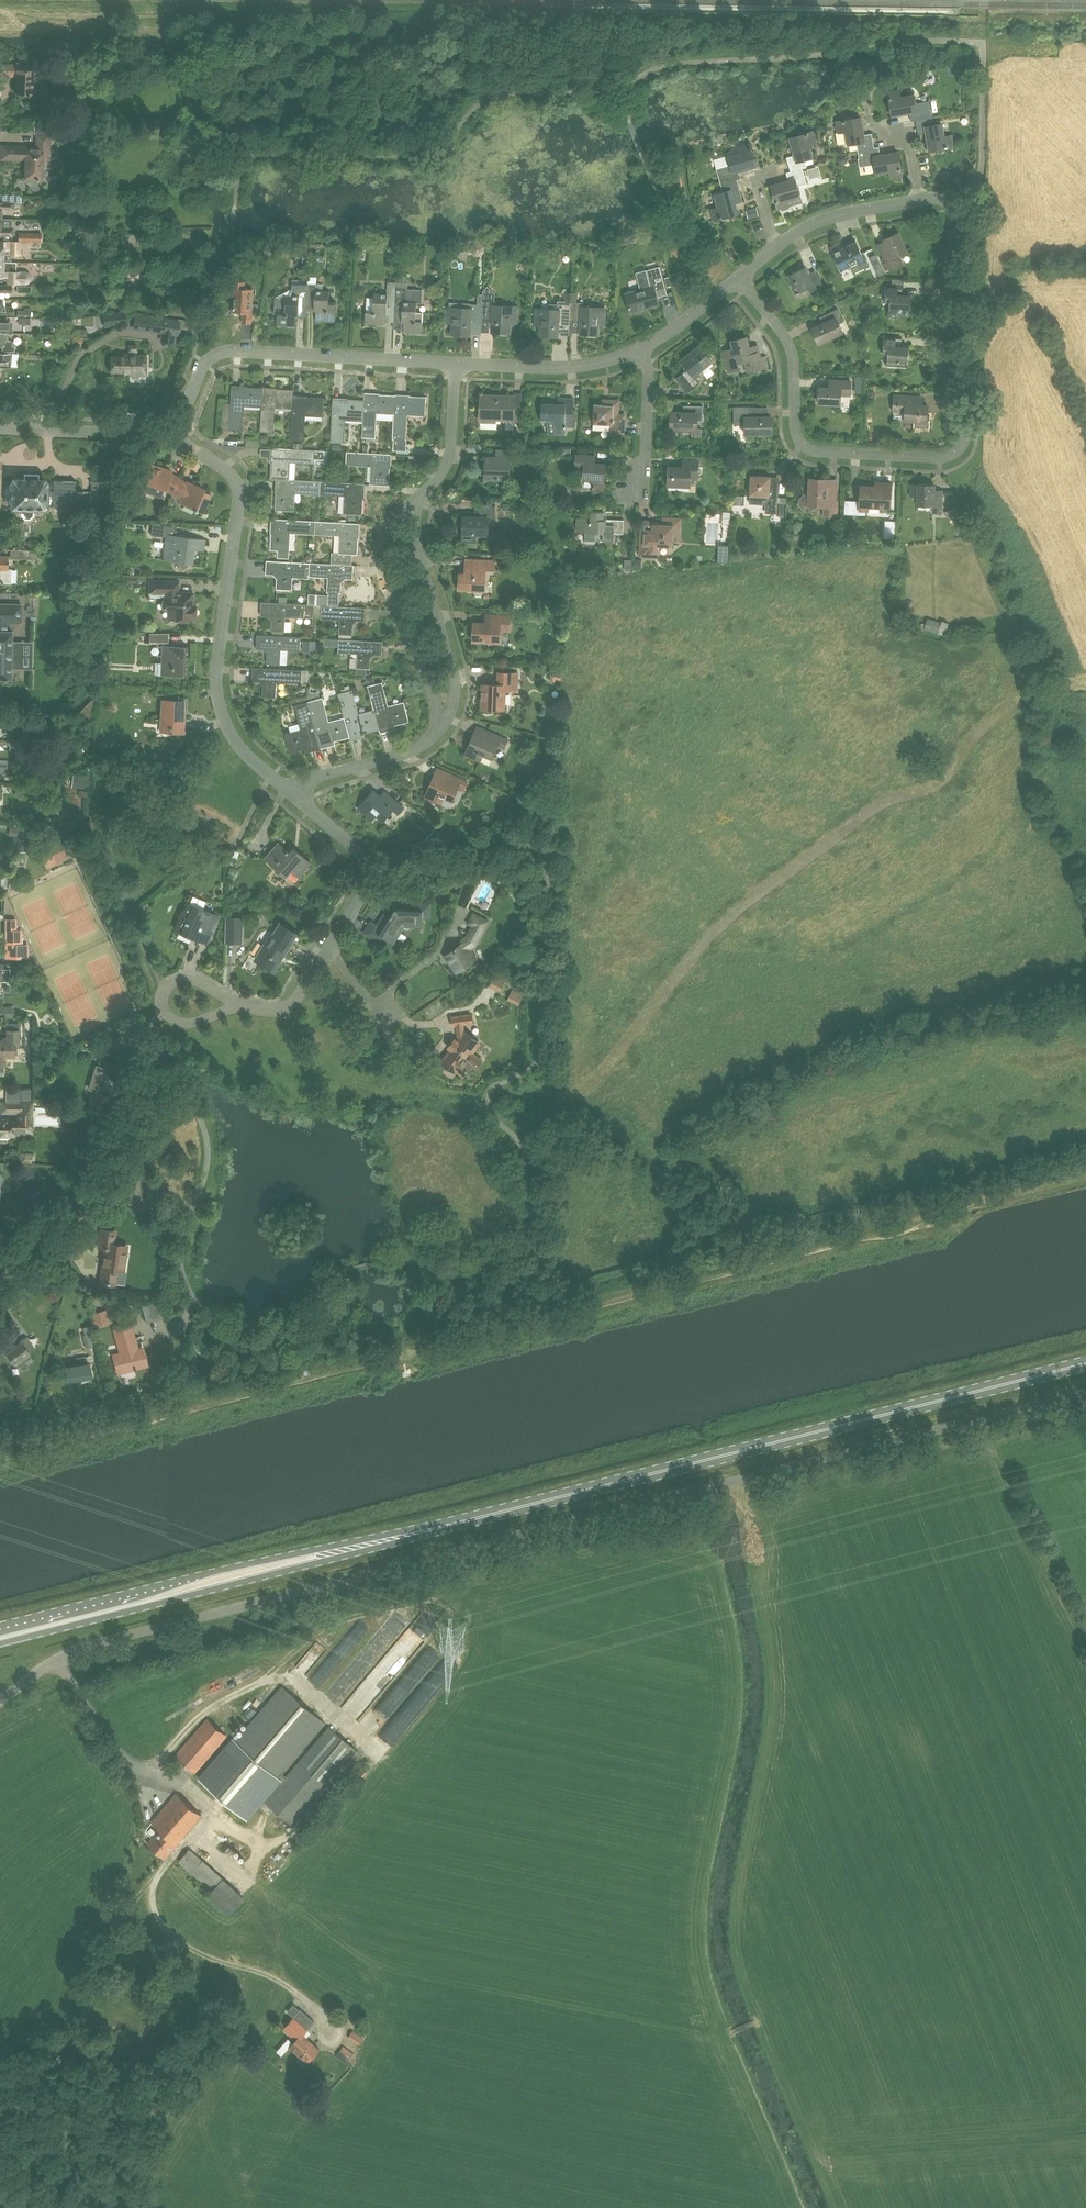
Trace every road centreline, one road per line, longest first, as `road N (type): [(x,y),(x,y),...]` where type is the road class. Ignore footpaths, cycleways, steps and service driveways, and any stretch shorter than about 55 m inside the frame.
road 1 (unclassified): [(0,1700),(58,1658),(102,1640),(1085,1395)]
road 2 (primary): [(469,1519),(1085,1365)]
road 3 (residential): [(946,195),(954,227),(935,328),(965,435),(950,455),(804,446),(795,432),(789,348),(738,279)]
road 4 (track): [(1085,1173),(819,1256),(523,1323)]
road 5 (track): [(523,1323),(0,1460)]
road 6 (primary): [(0,1643),(469,1519)]
road 7 (primary): [(469,1519),(0,1624)]
road 8 (residential): [(168,439),(237,485),(218,704),(236,742),(286,790)]
road 9 (residential): [(455,366),(228,354),(204,364),(168,439)]
road 10 (residential): [(165,1014),(146,1029),(130,1062),(99,1171),(80,1200),(0,1281)]
road 11 (residential): [(419,500),(384,533),(380,564),(438,727)]
road 12 (residential): [(419,500),(418,545),(456,683),(438,727)]
road 13 (track): [(1085,1618),(979,1422)]
road 14 (residential): [(286,790),(364,864),(363,889),(327,949)]
road 15 (residential): [(640,351),(584,368),(455,366)]
road 16 (residential): [(0,430),(168,439)]
road 17 (residential): [(438,727),(415,751),(286,790)]
road 18 (residential): [(918,201),(815,223),(775,248)]
road 19 (residential): [(640,351),(648,385),(643,499)]
road 20 (residential): [(455,366),(447,466),(419,500)]
road 21 (residential): [(738,279),(640,351)]

